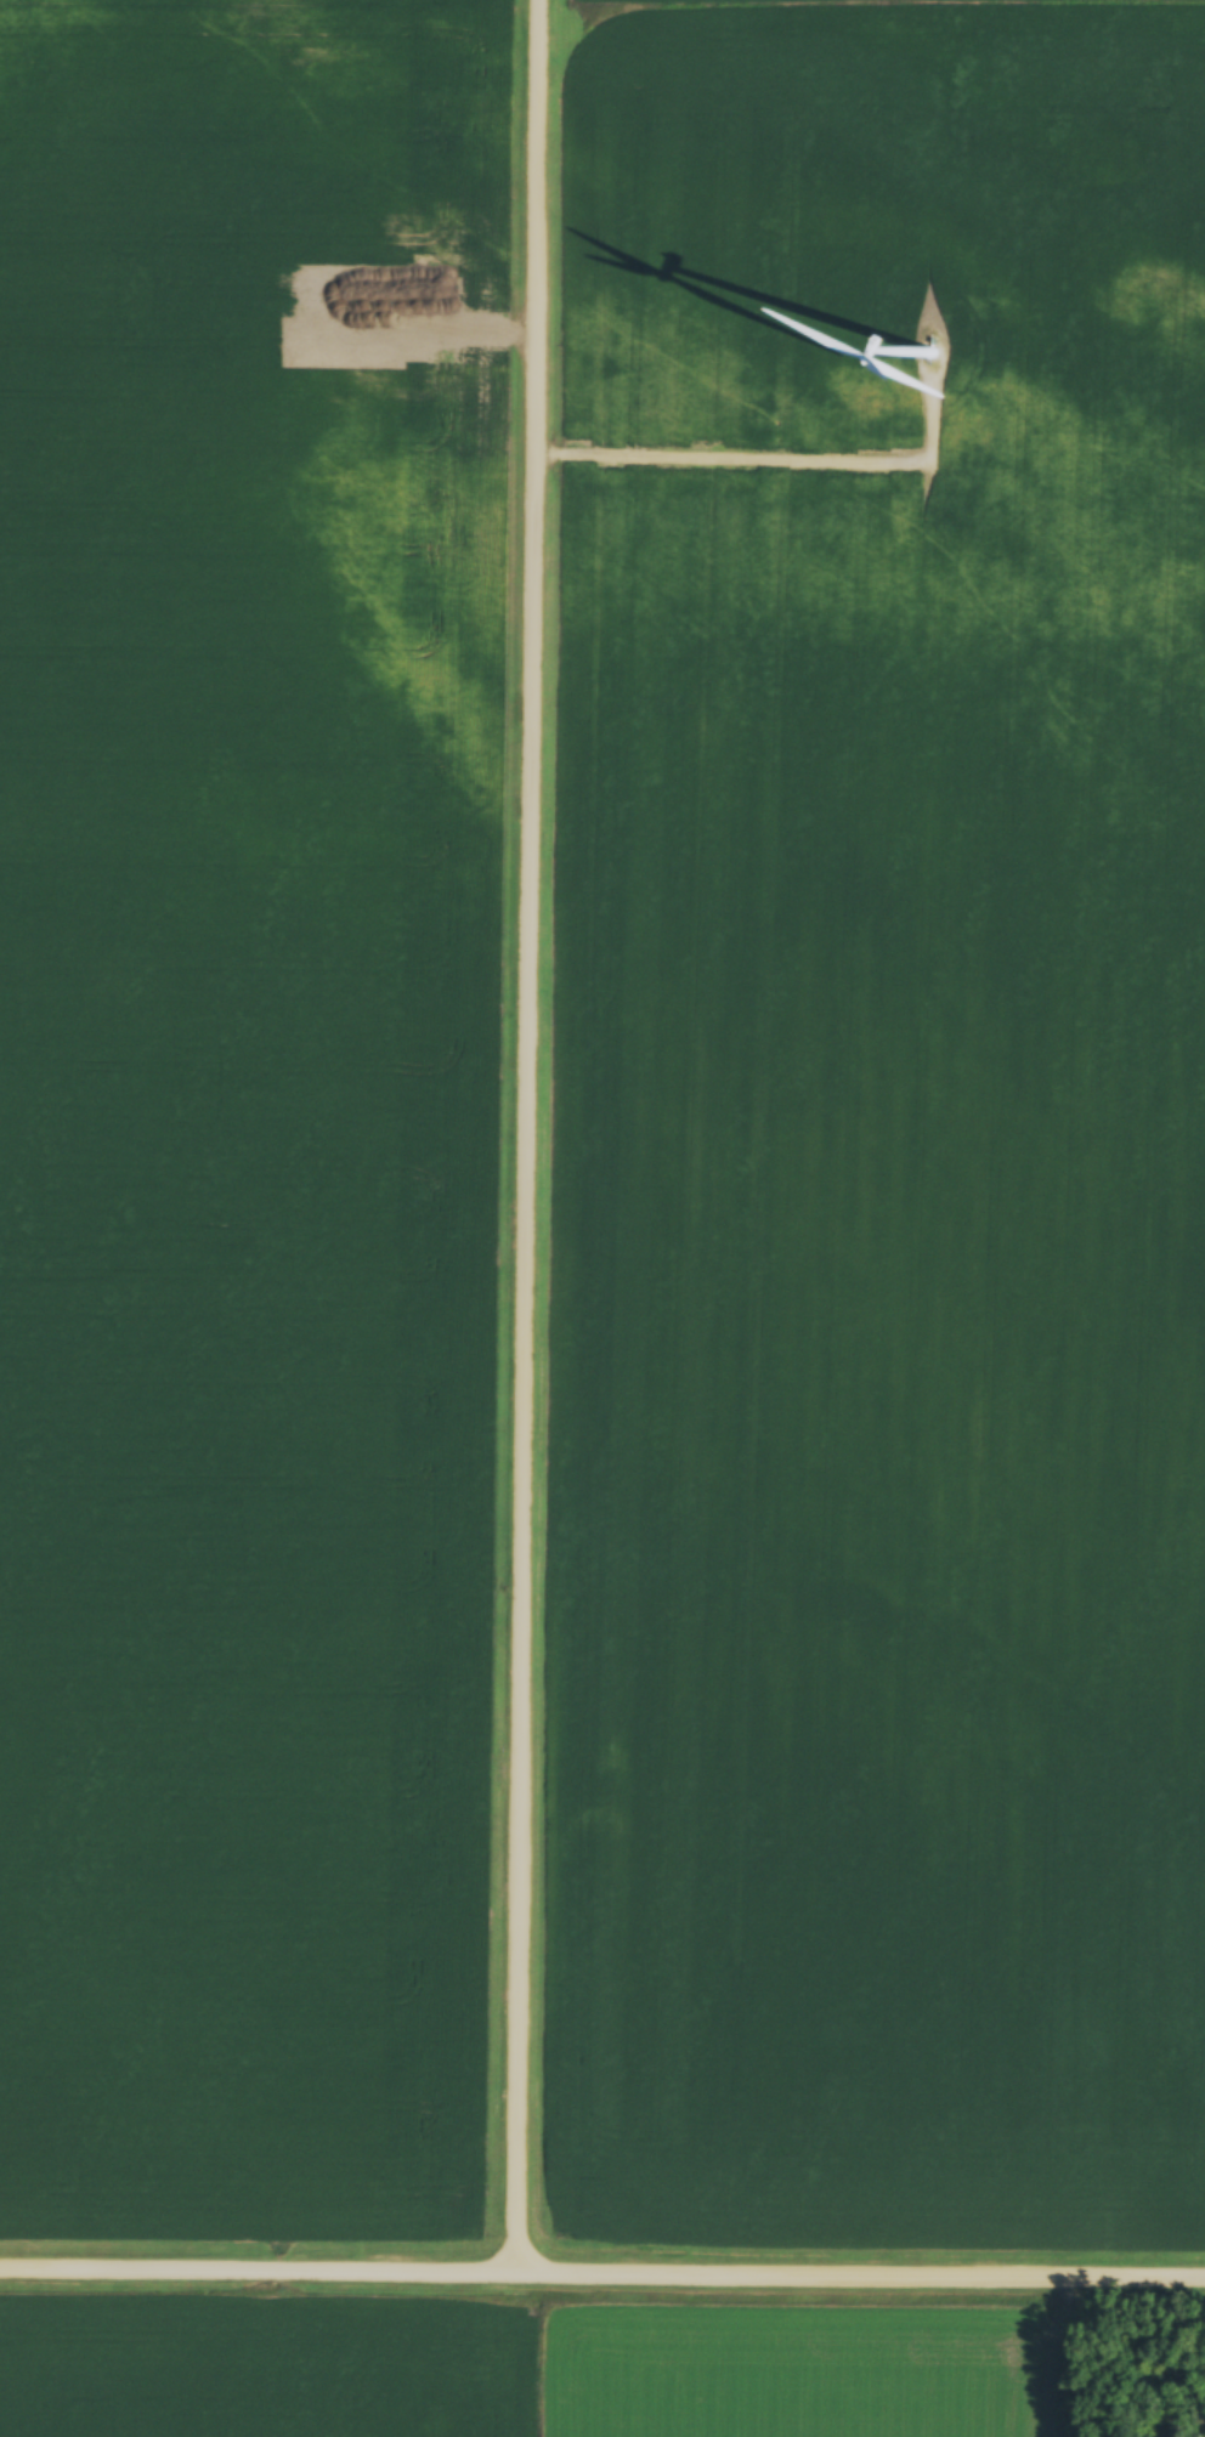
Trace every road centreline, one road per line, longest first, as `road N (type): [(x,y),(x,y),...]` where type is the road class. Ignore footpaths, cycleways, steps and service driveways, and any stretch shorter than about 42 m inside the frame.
road 1 (residential): [(517,2277),(543,0)]
road 2 (residential): [(0,2272),(1204,2279)]
road 3 (residential): [(521,2007),(142,2273)]

